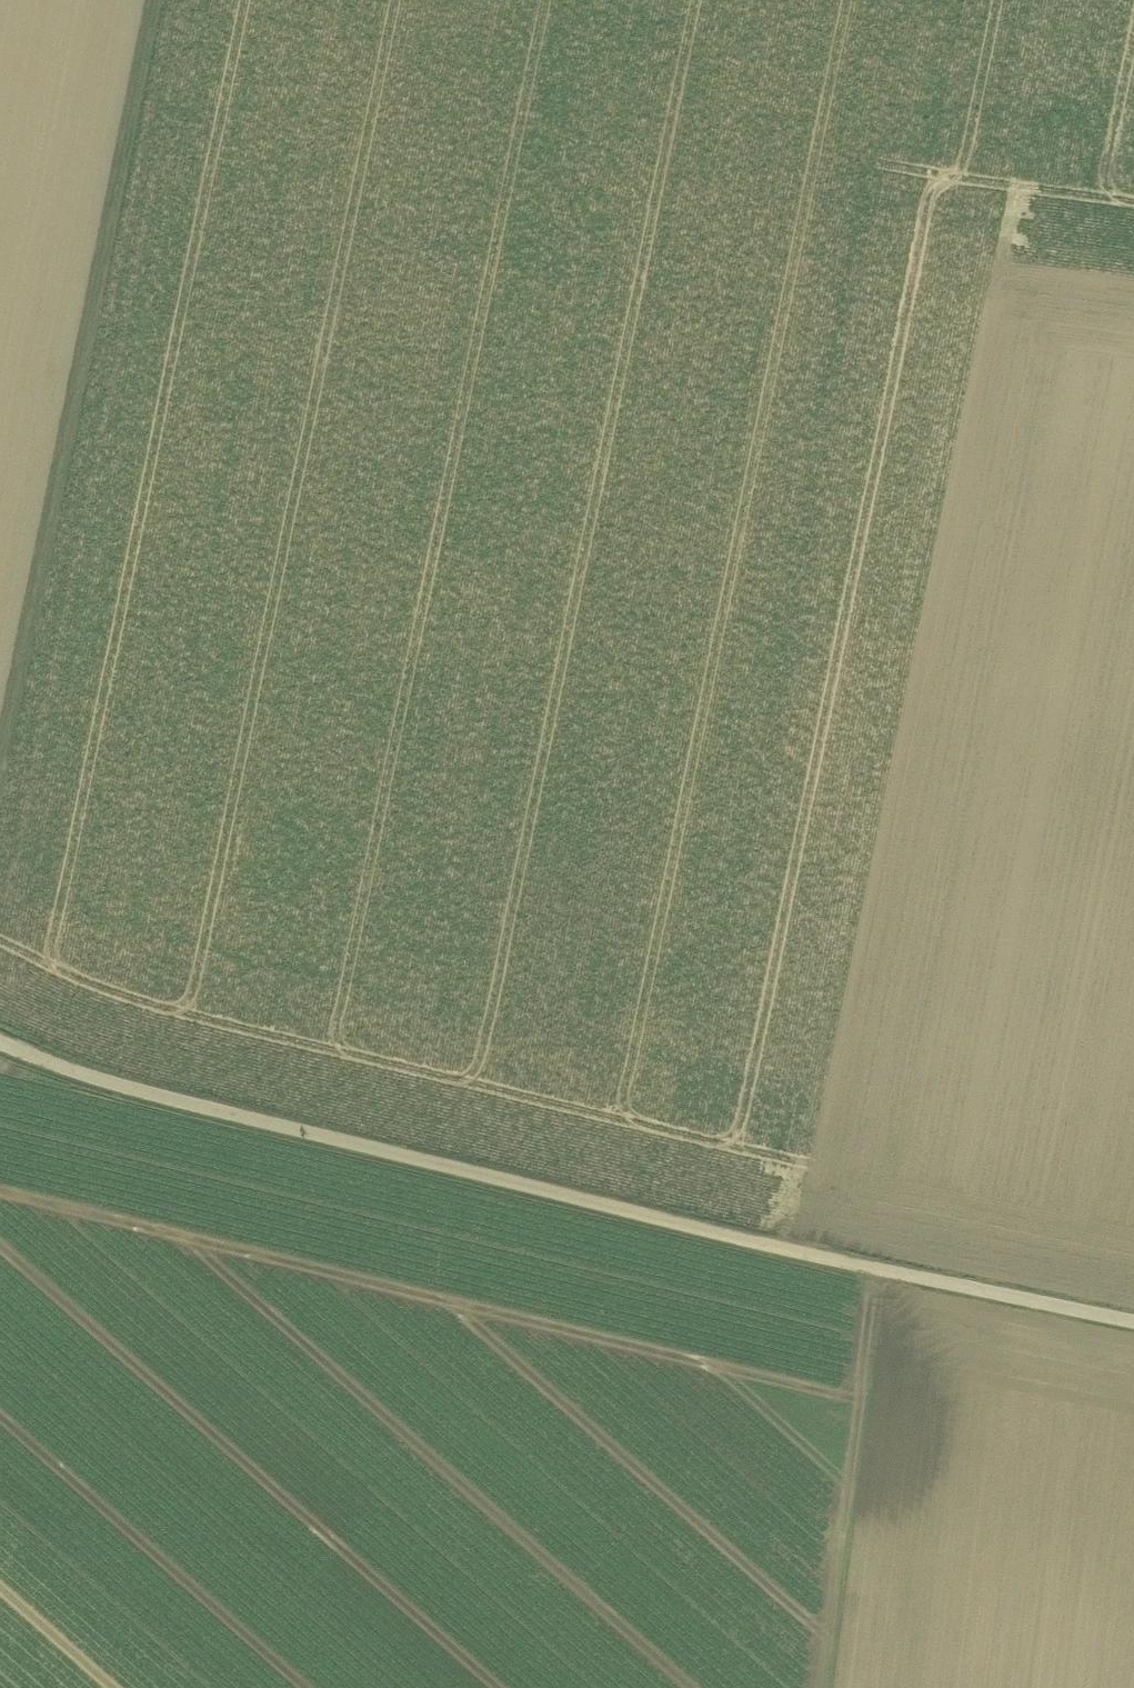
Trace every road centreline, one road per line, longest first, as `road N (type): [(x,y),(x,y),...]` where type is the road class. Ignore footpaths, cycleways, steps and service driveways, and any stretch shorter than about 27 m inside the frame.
road 1 (unclassified): [(1133,1318),(783,1245),(203,1103),(0,1041)]
road 2 (track): [(152,0),(0,751)]

